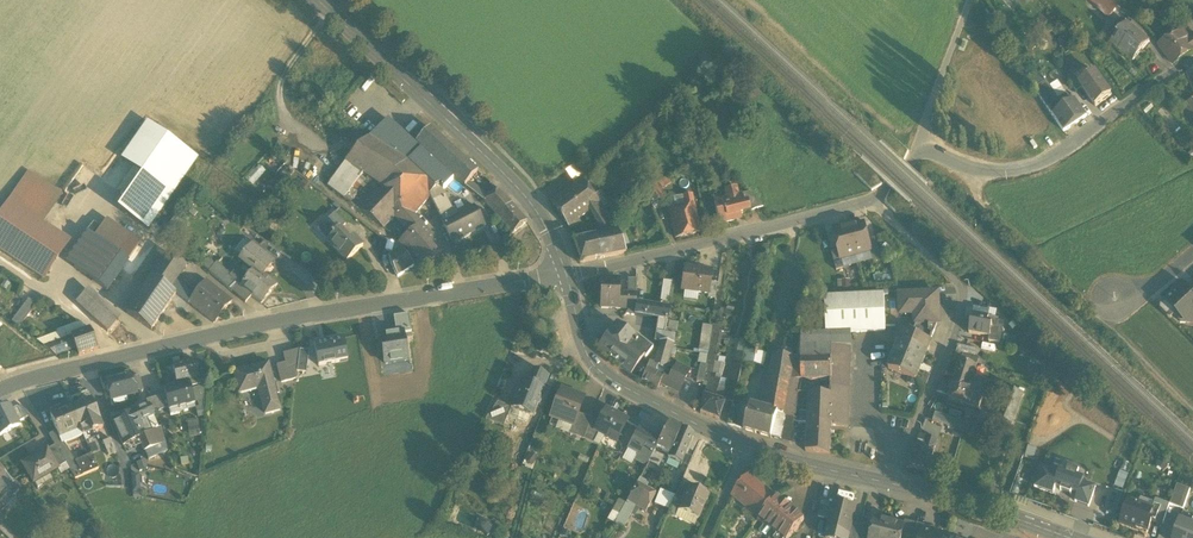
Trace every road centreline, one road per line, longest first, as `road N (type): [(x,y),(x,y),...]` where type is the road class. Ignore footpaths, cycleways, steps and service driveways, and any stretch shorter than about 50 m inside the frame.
road 1 (tertiary): [(0,391),(228,332),(565,276)]
road 2 (secondary): [(893,484),(746,447),(606,378),(585,347),(565,276)]
road 3 (residential): [(1192,62),(1043,164),(976,169),(924,149),(873,201)]
road 4 (secondary): [(319,0),(524,192),(565,276)]
road 5 (residential): [(893,484),(953,338),(962,289),(873,201)]
road 6 (residential): [(873,201),(565,276)]
road 7 (track): [(1101,319),(977,203),(976,169)]
road 8 (secondary): [(1068,537),(893,484)]
road 9 (track): [(924,149),(920,132),(970,0)]
road 10 (track): [(0,265),(96,330),(109,360)]

